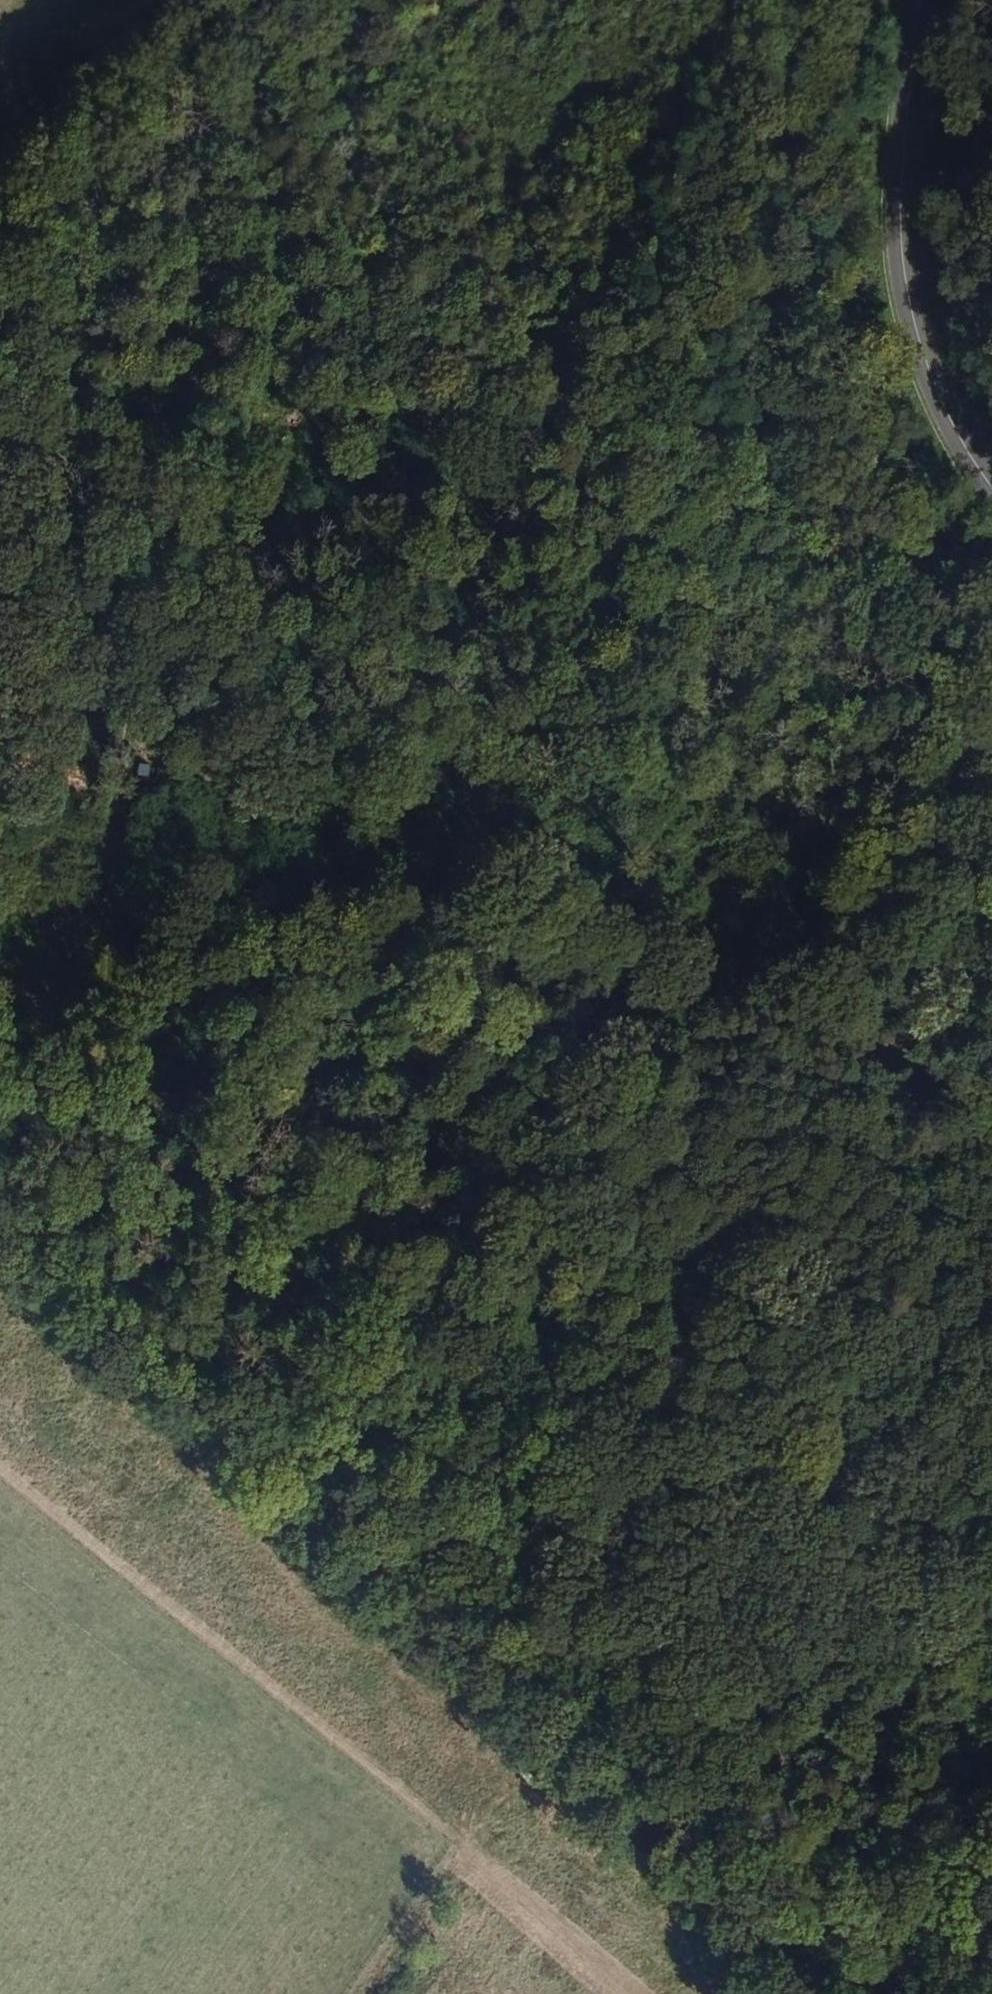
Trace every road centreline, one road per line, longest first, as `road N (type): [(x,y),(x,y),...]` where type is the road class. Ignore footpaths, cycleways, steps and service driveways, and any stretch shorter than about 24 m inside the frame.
road 1 (tertiary): [(991,488),(940,404),(903,285),(898,198),(917,0)]

